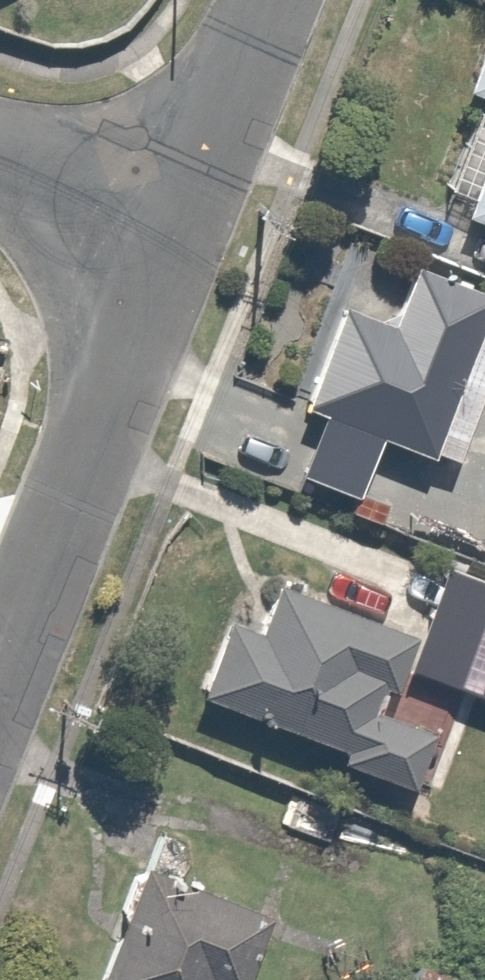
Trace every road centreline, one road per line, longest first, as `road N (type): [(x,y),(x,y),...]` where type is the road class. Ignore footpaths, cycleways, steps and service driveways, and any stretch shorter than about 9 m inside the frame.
road 1 (residential): [(177,233),(0,695)]
road 2 (residential): [(271,0),(177,233)]
road 3 (residential): [(0,164),(177,233)]

